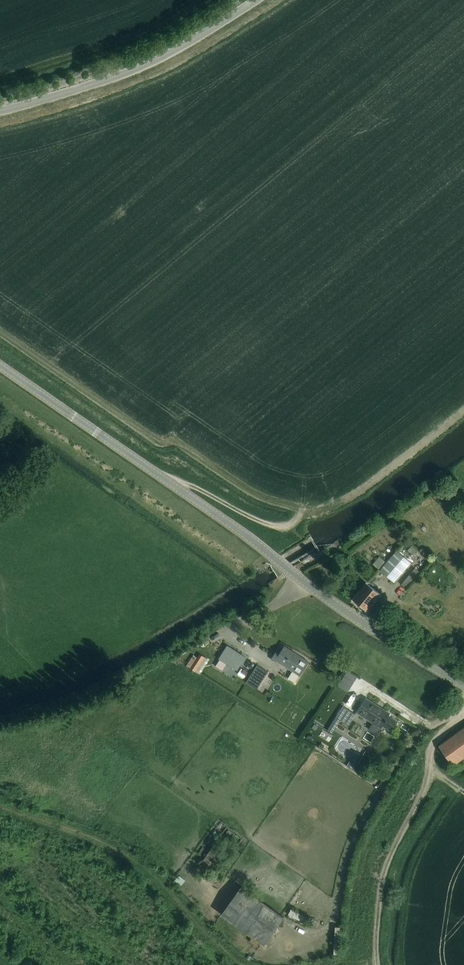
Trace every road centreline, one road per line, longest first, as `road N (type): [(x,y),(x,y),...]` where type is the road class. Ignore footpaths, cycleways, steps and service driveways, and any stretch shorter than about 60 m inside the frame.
road 1 (tertiary): [(463,684),(360,621),(0,366)]
road 2 (unclassified): [(0,114),(81,94),(174,55),(264,0)]
road 3 (unclassified): [(335,923),(344,869),(373,805),(411,746),(463,705)]

